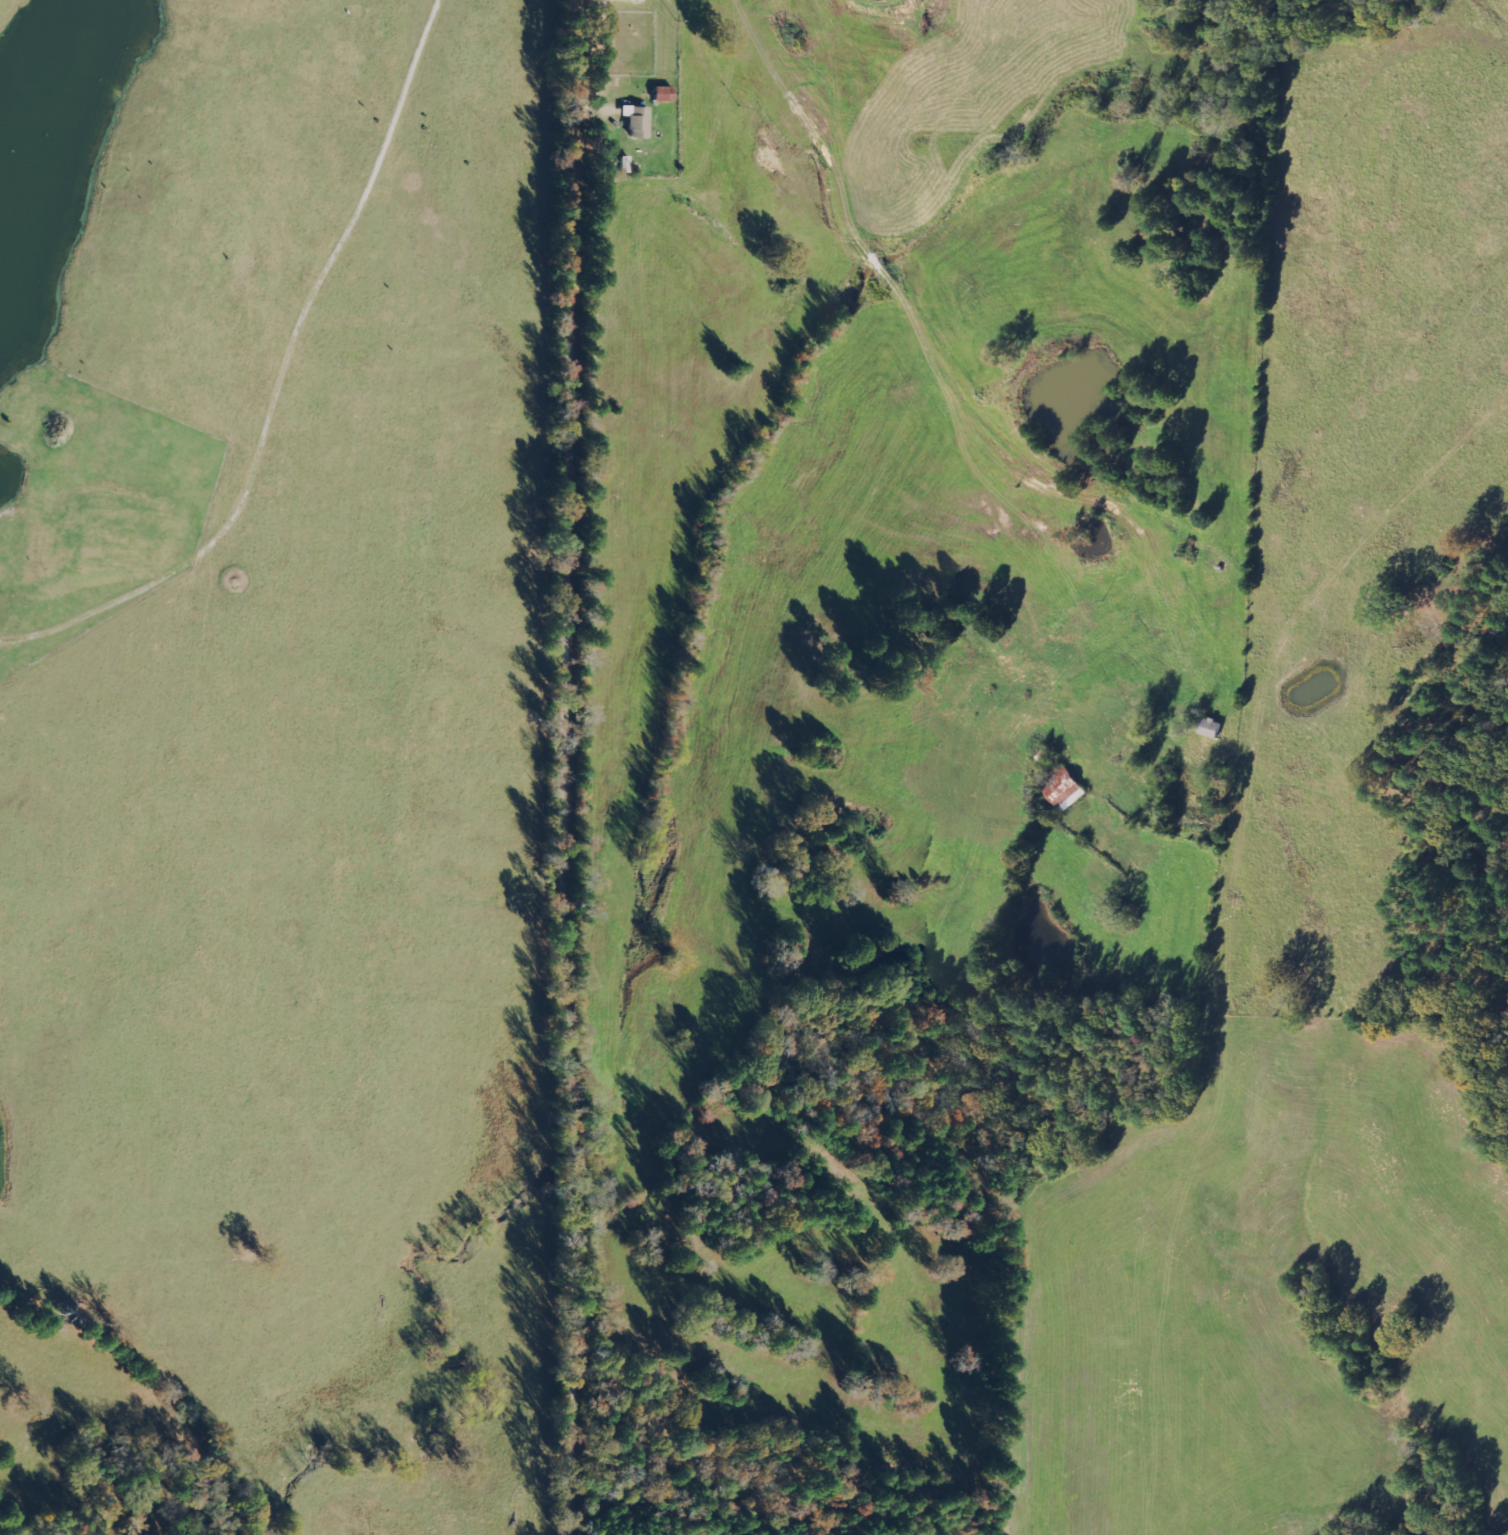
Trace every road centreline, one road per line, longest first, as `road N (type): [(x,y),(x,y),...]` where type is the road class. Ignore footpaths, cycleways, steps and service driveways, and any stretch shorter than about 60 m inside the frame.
road 1 (residential): [(580,1534),(570,862),(580,0)]

